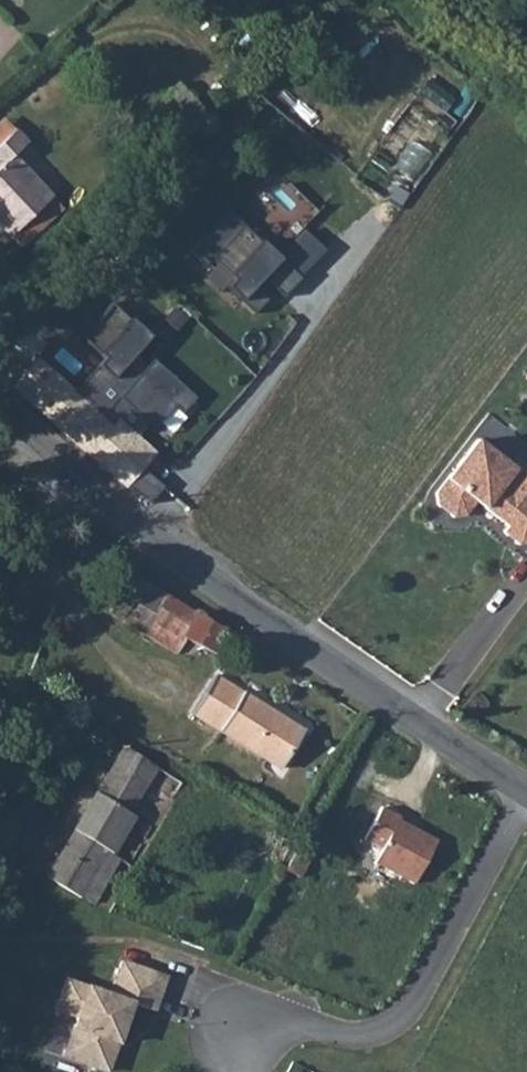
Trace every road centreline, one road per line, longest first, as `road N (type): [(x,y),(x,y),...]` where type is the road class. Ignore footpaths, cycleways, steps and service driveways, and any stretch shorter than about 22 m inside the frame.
road 1 (unclassified): [(526,795),(166,552),(0,410)]
road 2 (residential): [(526,801),(401,1026),(353,1041),(277,1016),(233,1038)]

